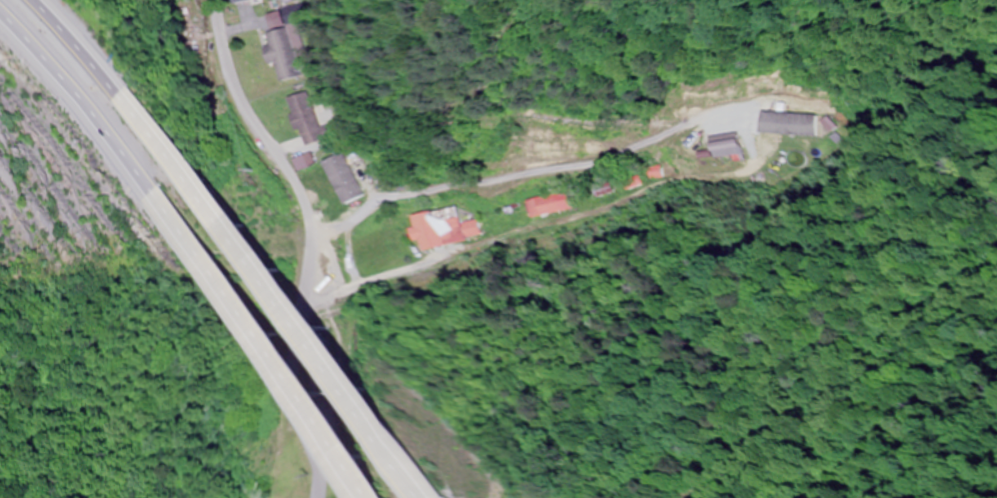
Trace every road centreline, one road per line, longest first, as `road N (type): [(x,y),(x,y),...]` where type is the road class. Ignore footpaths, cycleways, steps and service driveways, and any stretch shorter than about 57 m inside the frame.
road 1 (residential): [(320,497),(320,241),(298,181),(235,79),(217,0)]
road 2 (trunk): [(422,497),(309,331),(120,97)]
road 3 (trunk): [(154,196),(295,378),(374,497)]
road 4 (trunk): [(0,26),(154,196)]
road 5 (trunk): [(120,97),(28,0)]

